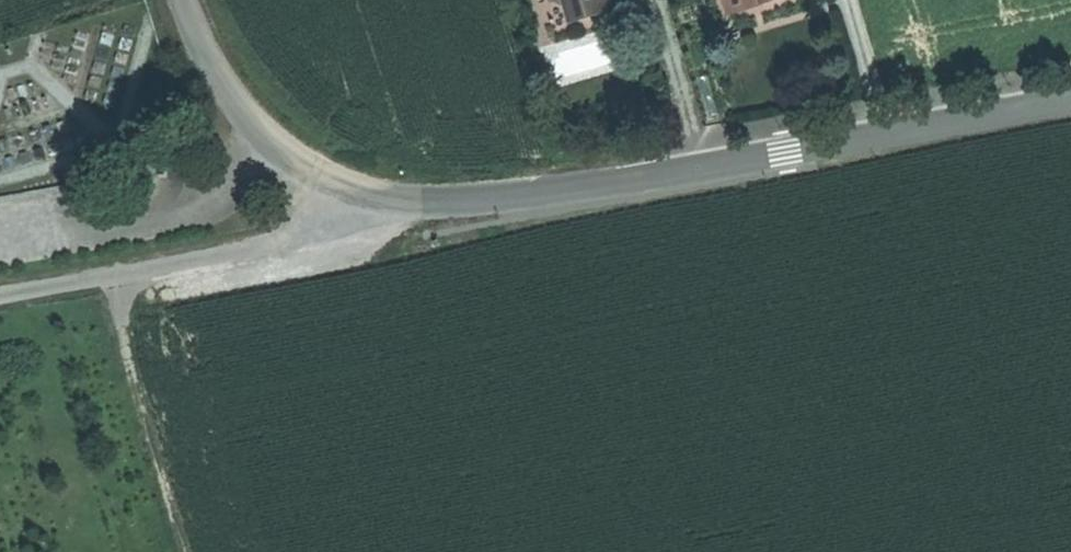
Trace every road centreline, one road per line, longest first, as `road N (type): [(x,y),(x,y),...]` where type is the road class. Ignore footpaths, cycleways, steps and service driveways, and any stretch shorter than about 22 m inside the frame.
road 1 (tertiary): [(700,165),(447,208),(357,194),(280,154),(245,120),(209,68),(183,0)]
road 2 (track): [(357,194),(337,220),(265,251),(0,294)]
road 3 (track): [(186,551),(139,402),(111,274)]
road 4 (tertiary): [(886,134),(700,165)]
road 5 (tertiary): [(1070,101),(886,134)]
road 6 (residential): [(700,165),(649,0)]
road 7 (residential): [(886,134),(848,0)]

